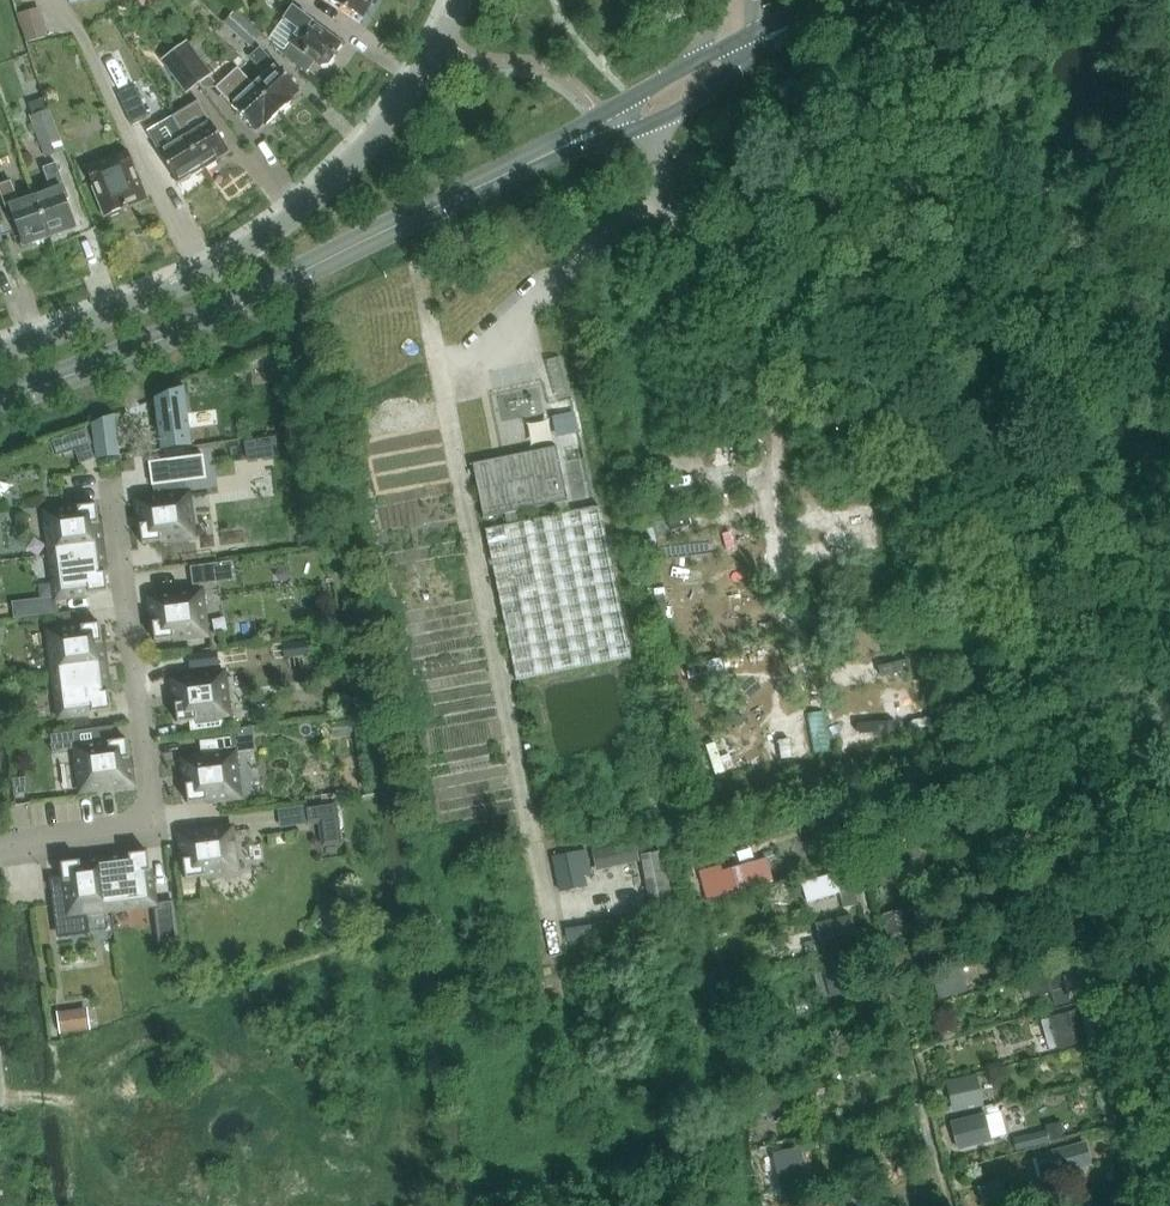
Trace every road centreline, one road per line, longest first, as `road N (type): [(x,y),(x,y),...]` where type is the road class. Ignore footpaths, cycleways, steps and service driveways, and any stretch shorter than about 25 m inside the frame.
road 1 (residential): [(0,351),(216,266),(278,226),(340,174),(392,113),(456,0)]
road 2 (tertiary): [(0,401),(204,322),(522,167)]
road 3 (unclassified): [(1169,1069),(1066,674),(1006,543)]
road 4 (residential): [(0,851),(155,831),(110,479)]
road 5 (residential): [(777,302),(739,272),(622,135)]
road 6 (tertiary): [(622,135),(692,104),(749,59),(753,0)]
road 7 (tertiary): [(724,0),(695,60),(601,113)]

